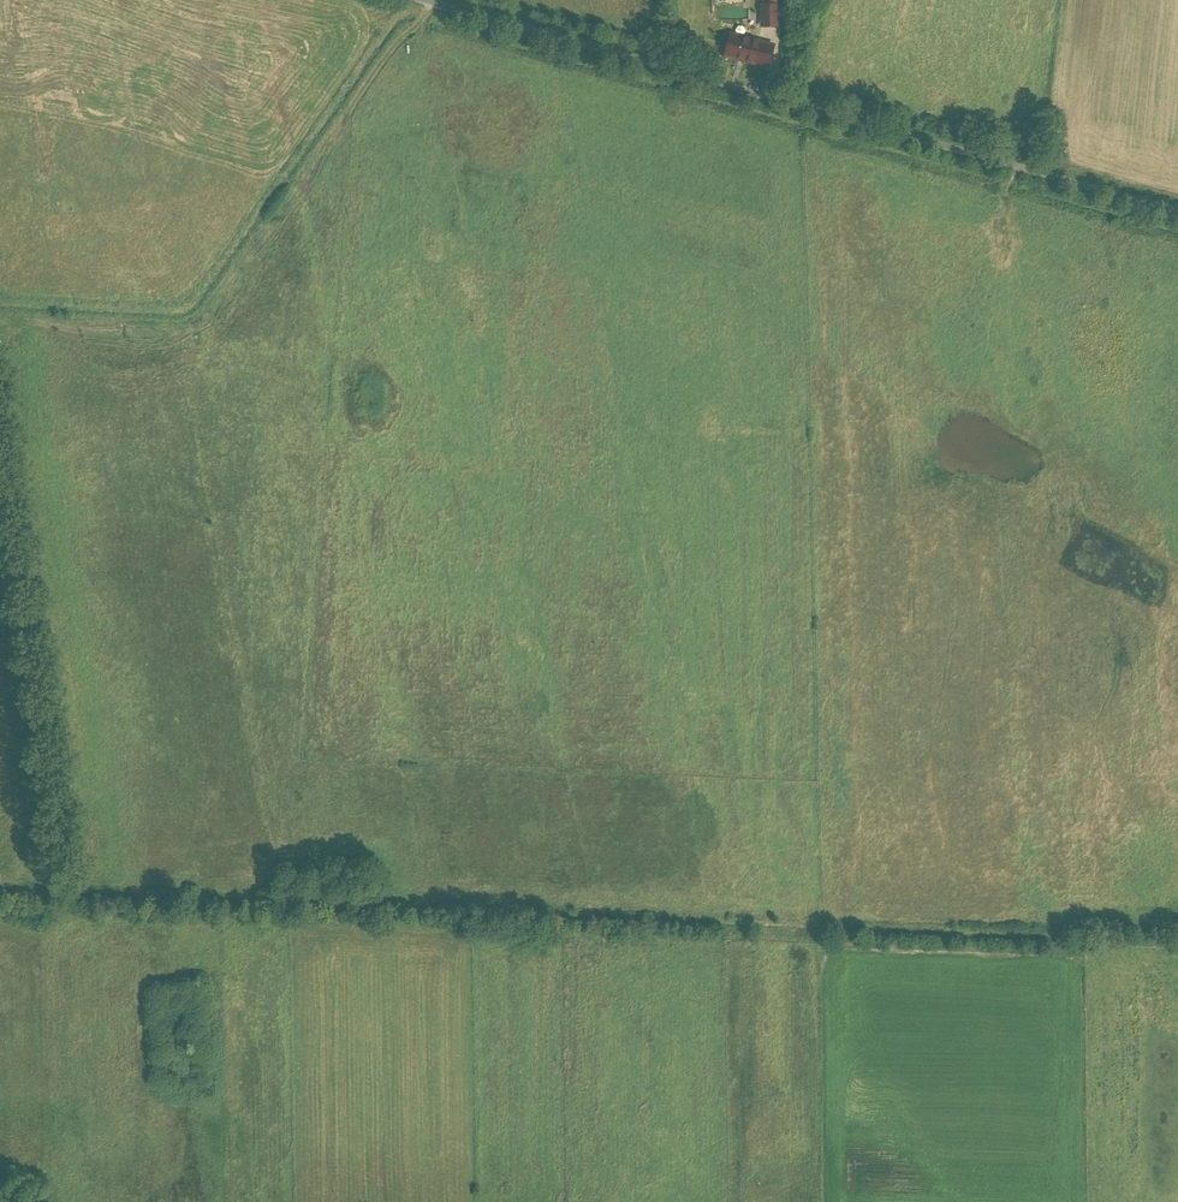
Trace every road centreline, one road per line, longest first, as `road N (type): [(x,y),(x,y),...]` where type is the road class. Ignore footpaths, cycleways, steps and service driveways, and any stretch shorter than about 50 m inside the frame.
road 1 (unclassified): [(422,0),(1177,214)]

